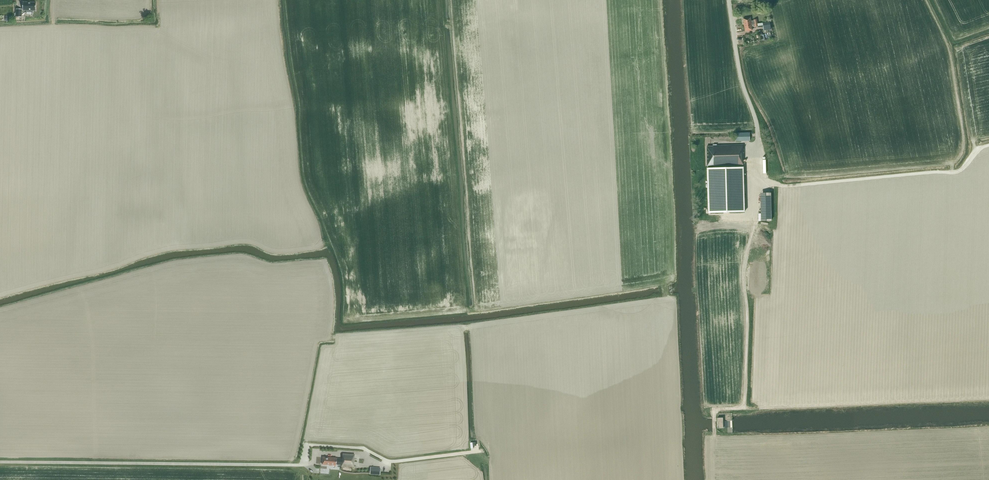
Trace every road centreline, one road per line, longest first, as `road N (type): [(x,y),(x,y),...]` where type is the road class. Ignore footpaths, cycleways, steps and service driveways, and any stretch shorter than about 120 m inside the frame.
road 1 (track): [(756,210),(746,260),(746,405),(715,412)]
road 2 (unclassified): [(758,133),(730,0)]

